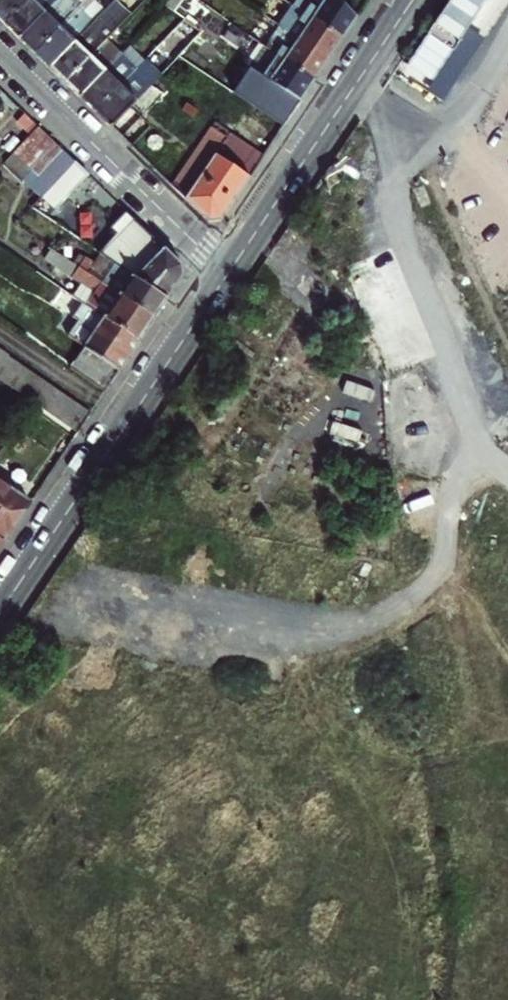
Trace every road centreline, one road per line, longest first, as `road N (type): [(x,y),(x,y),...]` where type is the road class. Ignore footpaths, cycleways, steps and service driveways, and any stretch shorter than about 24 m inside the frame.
road 1 (tertiary): [(206,304),(0,612)]
road 2 (residential): [(206,304),(370,386),(489,432)]
road 3 (residential): [(489,432),(320,322),(239,258)]
road 4 (residential): [(201,249),(0,53)]
road 5 (tertiary): [(354,87),(239,258)]
road 6 (residential): [(507,34),(440,140)]

